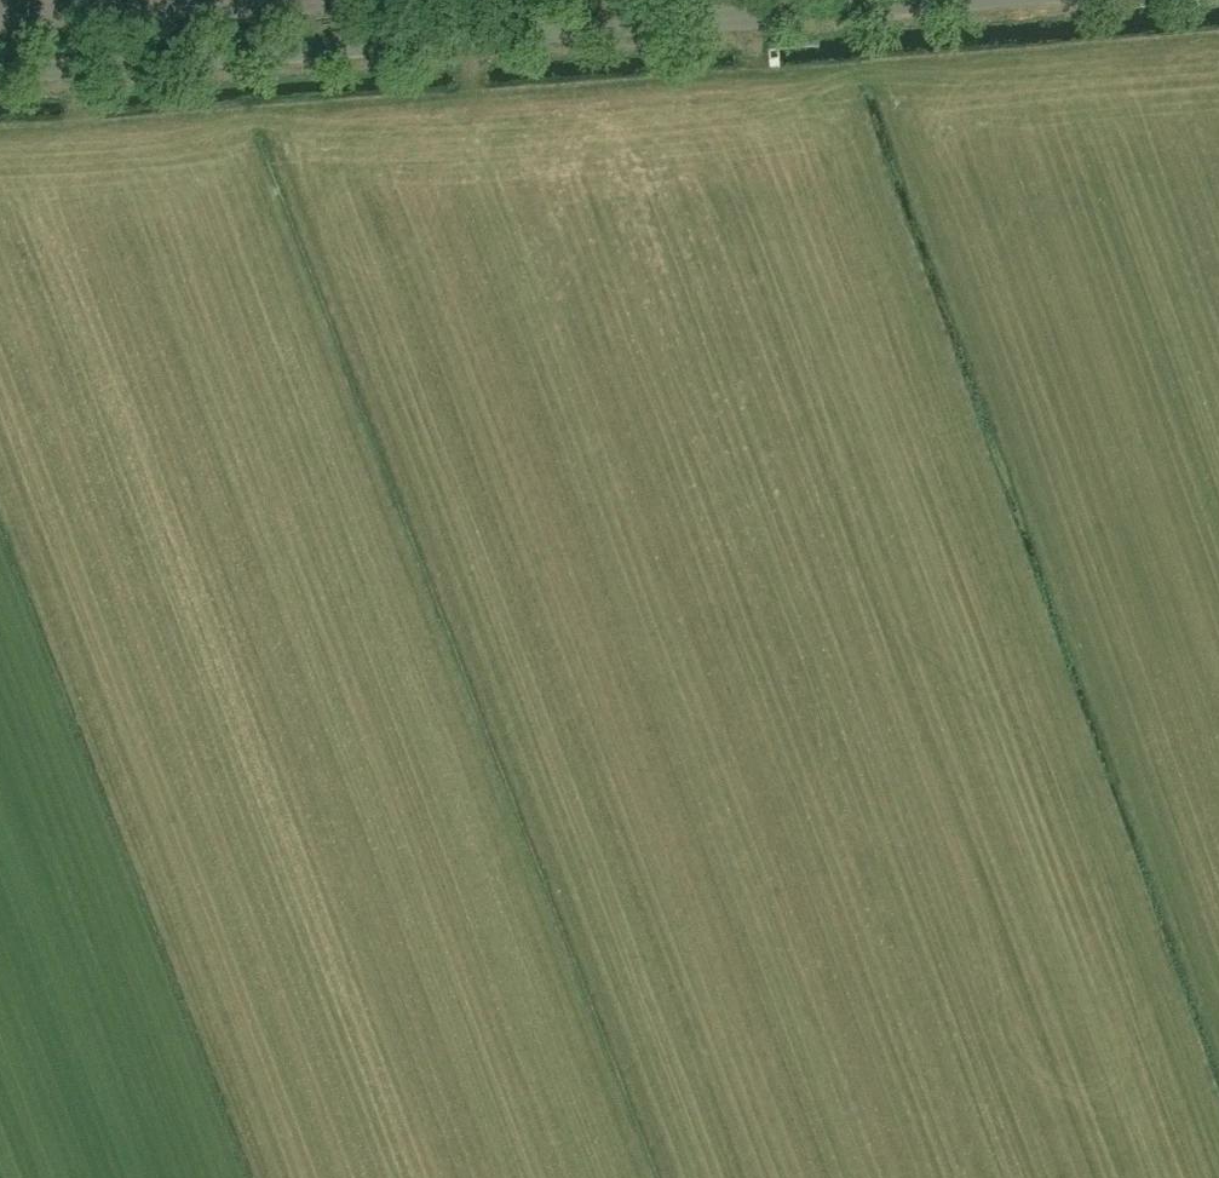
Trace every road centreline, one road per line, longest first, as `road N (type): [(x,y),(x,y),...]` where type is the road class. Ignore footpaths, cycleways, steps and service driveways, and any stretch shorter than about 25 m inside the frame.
road 1 (unclassified): [(0,80),(1035,0)]

